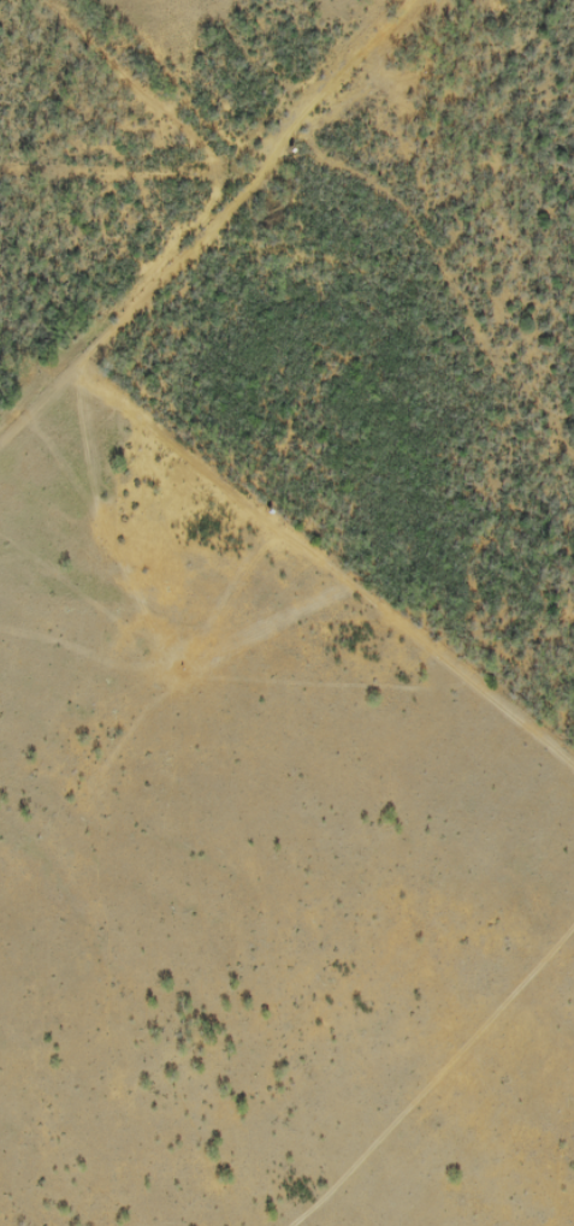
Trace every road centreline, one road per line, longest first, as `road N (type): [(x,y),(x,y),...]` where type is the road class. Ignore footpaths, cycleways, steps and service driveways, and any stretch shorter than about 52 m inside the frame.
road 1 (residential): [(316,179),(484,0)]

